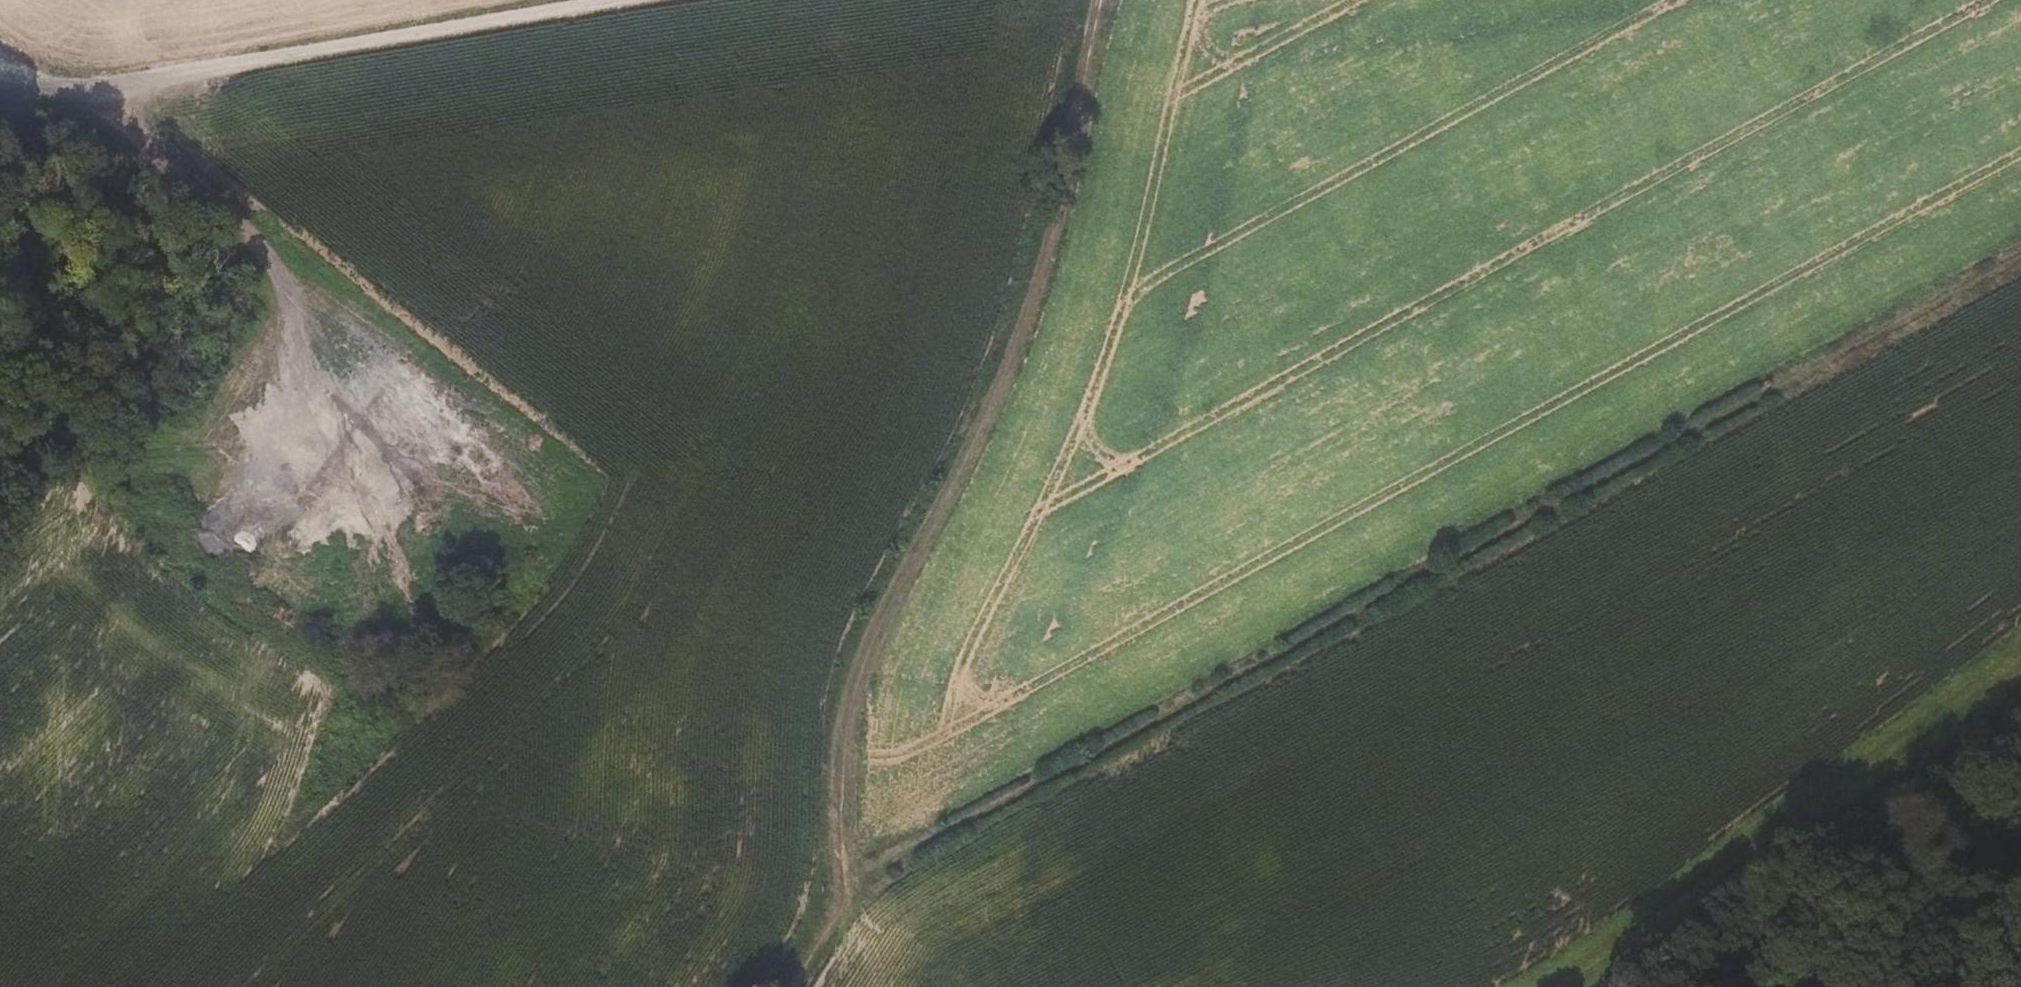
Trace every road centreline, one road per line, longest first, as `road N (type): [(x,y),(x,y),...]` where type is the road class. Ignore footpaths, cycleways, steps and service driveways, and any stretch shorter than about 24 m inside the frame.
road 1 (track): [(0,82),(526,0)]

